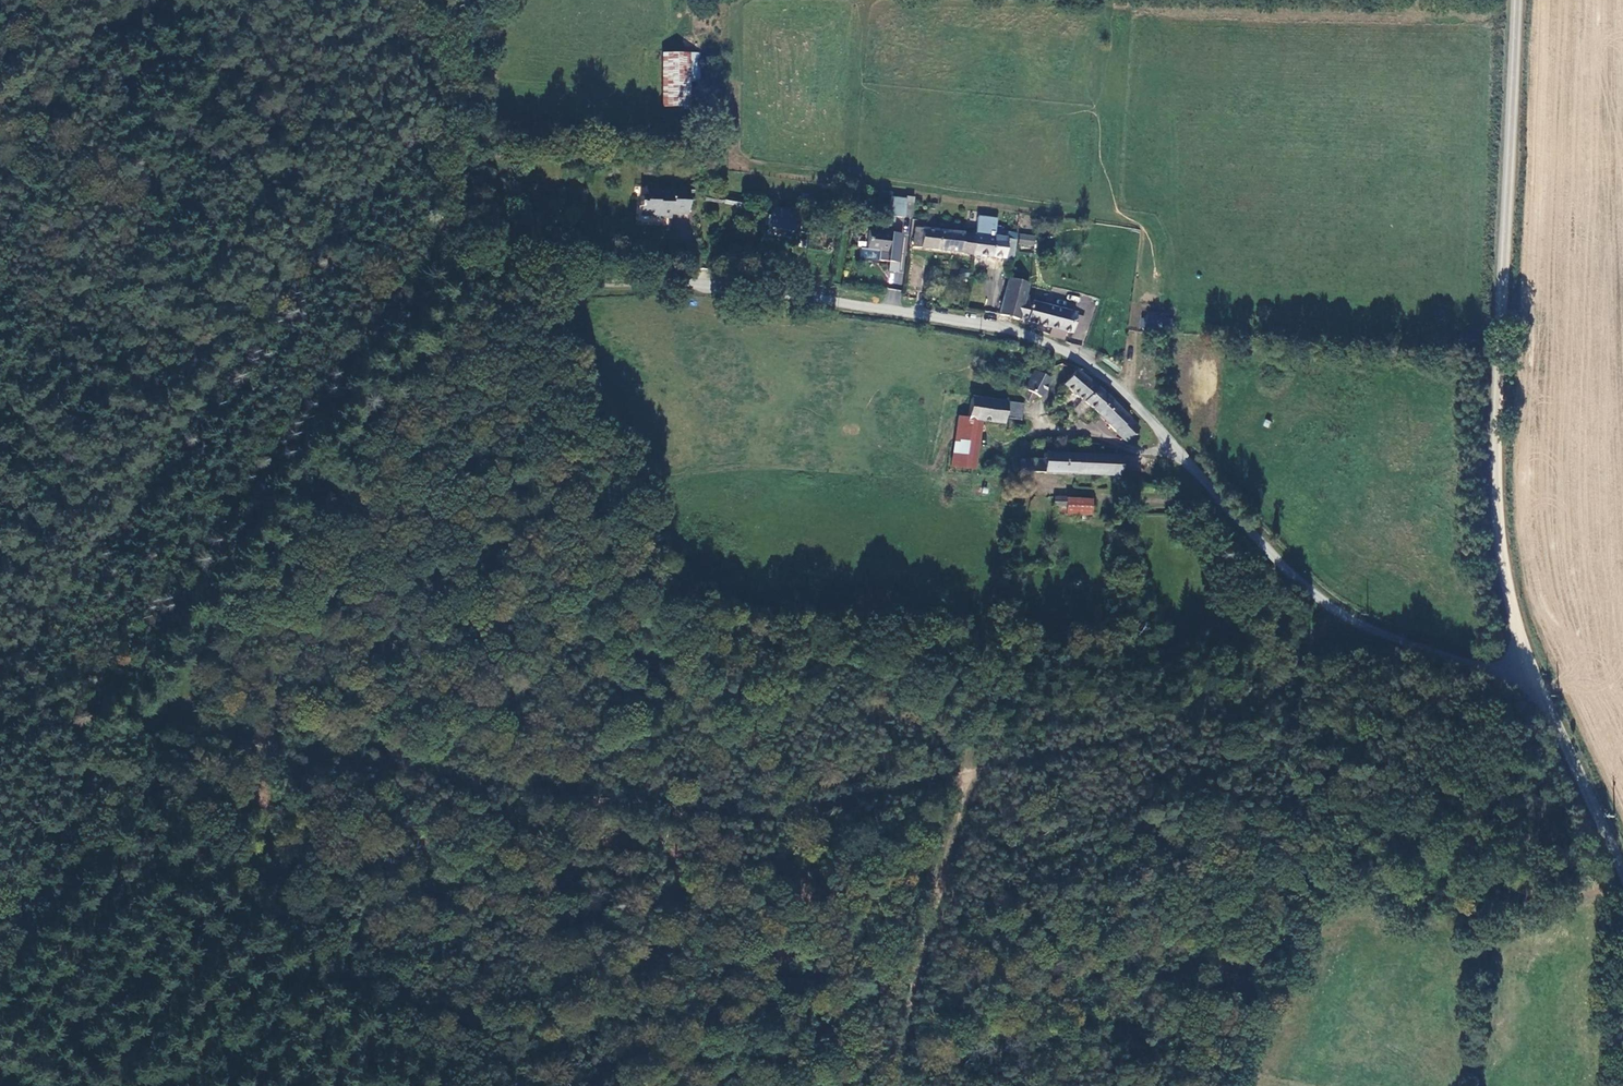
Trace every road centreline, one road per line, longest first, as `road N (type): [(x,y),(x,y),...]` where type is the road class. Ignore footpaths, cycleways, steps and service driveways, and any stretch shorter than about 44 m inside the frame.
road 1 (track): [(164,697),(185,731),(784,817),(1428,650)]
road 2 (unclassified): [(675,281),(728,276),(1000,329),(1089,361),(1132,392),(1281,566),(1324,603),(1484,669),(1526,664)]
road 3 (track): [(486,266),(164,697),(88,740),(0,851)]
road 4 (tertiary): [(1526,664),(1502,576),(1496,489),(1517,0)]
road 5 (track): [(0,655),(428,1085)]
road 6 (track): [(477,51),(459,209),(470,252),(486,266),(563,288),(623,290),(675,281)]
road 7 (track): [(895,1085),(972,768)]
road 8 (track): [(685,1085),(774,1048),(937,911)]
road 9 (tertiary): [(1622,874),(1526,664)]

